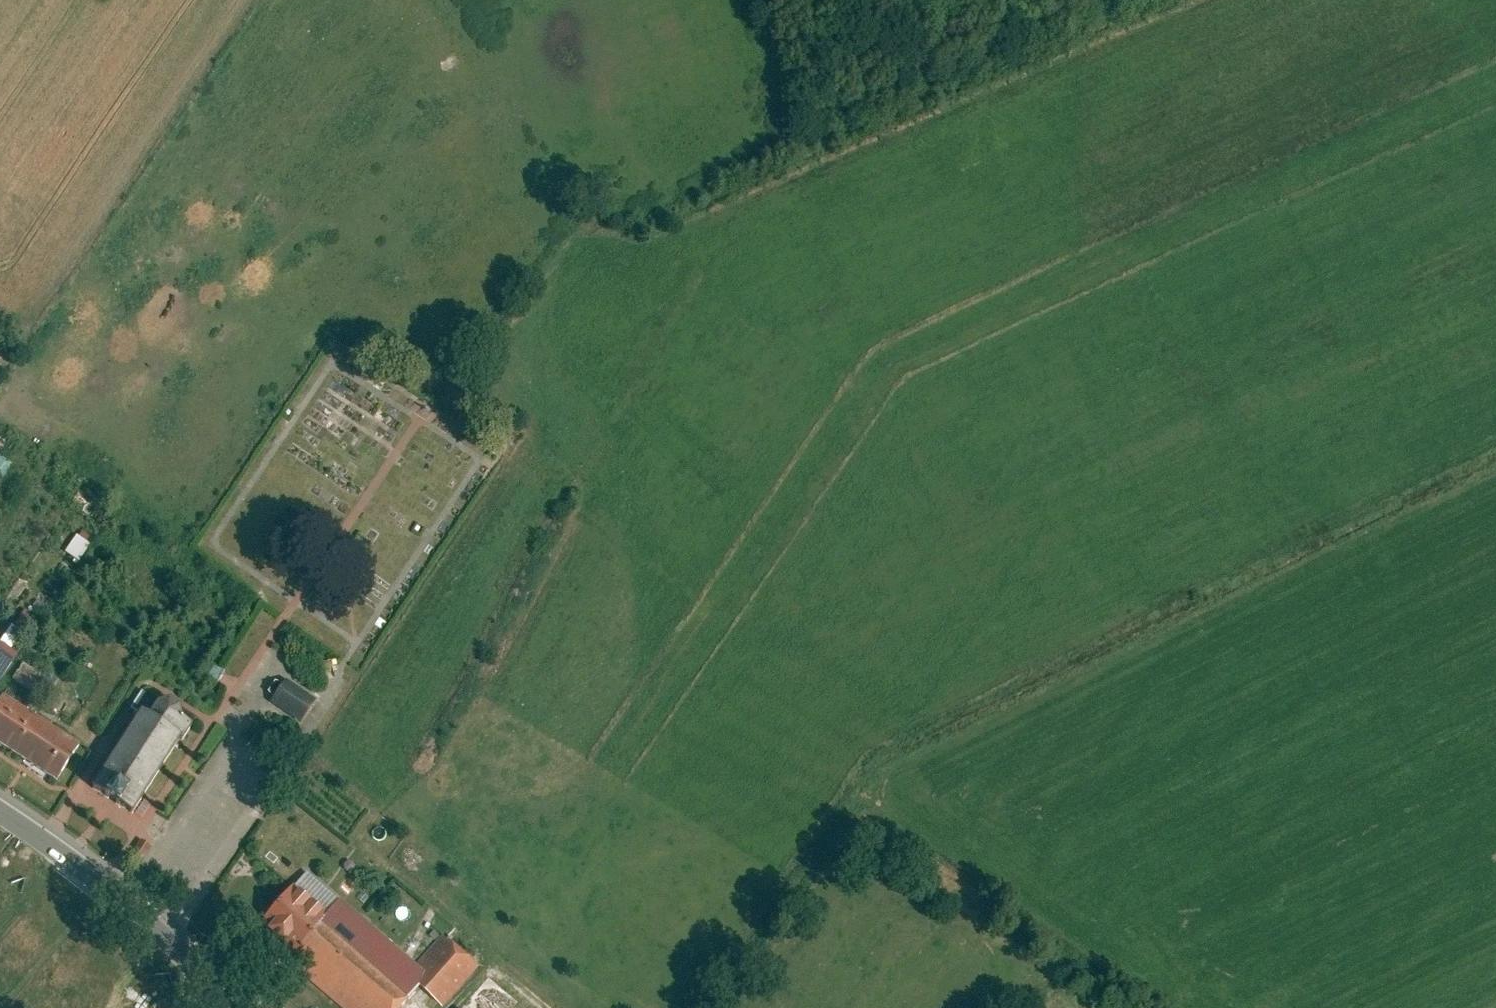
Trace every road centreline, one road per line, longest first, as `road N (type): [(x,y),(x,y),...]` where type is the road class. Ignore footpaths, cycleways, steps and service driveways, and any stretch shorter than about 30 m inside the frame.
road 1 (tertiary): [(239,1007),(112,893),(0,815)]

